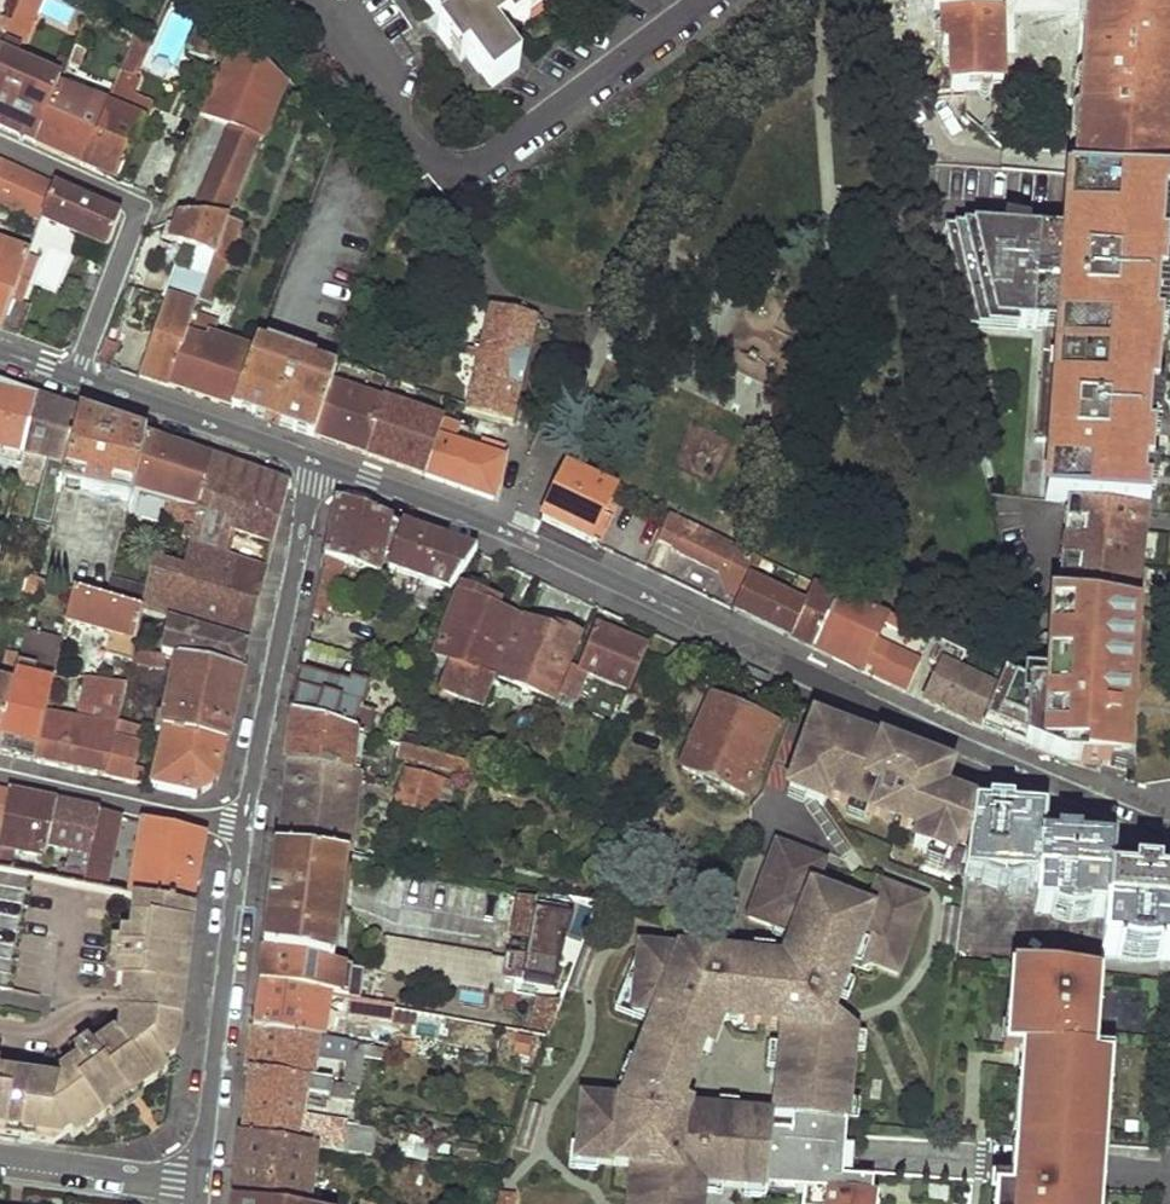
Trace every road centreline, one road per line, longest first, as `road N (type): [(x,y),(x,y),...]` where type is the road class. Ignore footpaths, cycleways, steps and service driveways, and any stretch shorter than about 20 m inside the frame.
road 1 (residential): [(323,465),(530,543),(1169,832)]
road 2 (residential): [(323,465),(243,831)]
road 3 (residential): [(243,831),(201,1184)]
road 4 (residential): [(0,142),(116,193),(130,210),(130,235),(76,378)]
road 5 (residential): [(76,378),(323,465)]
road 6 (residential): [(0,775),(243,831)]
road 7 (residential): [(0,1155),(201,1184)]

